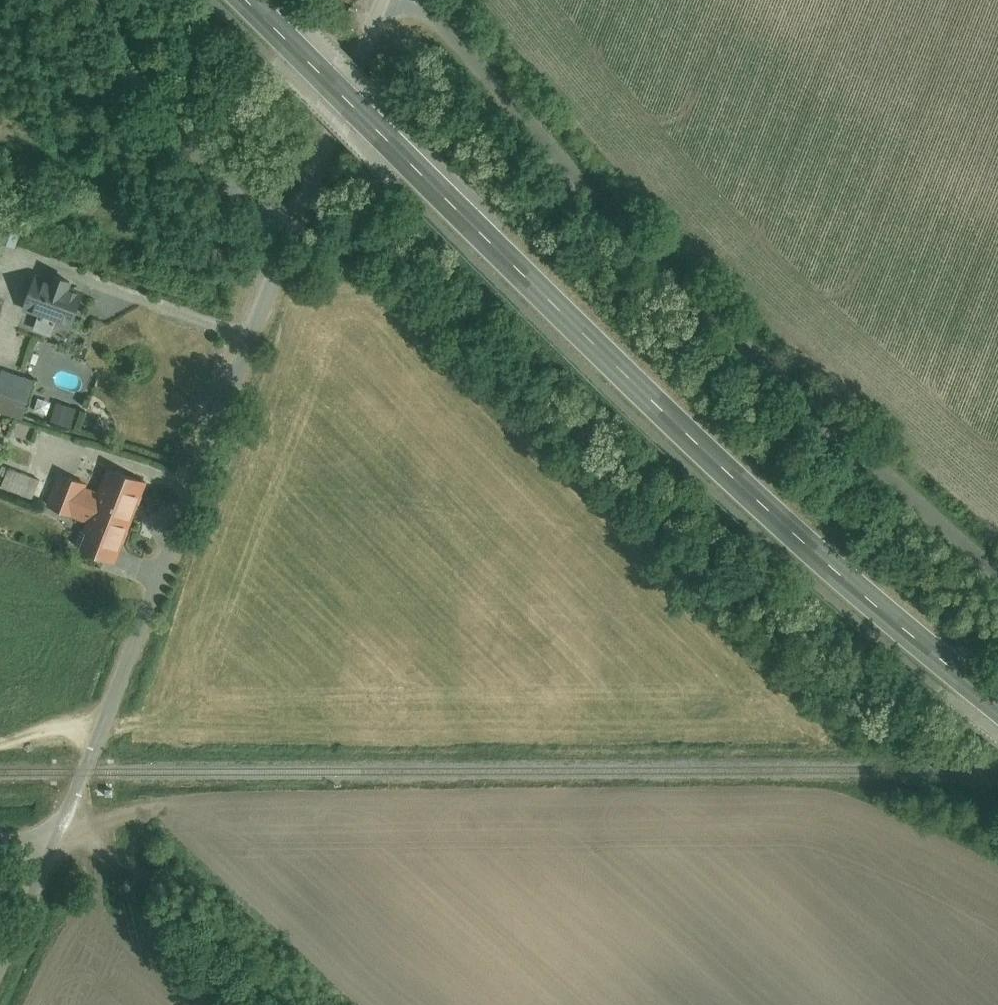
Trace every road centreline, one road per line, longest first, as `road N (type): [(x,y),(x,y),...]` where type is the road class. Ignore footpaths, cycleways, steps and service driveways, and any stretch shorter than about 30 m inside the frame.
road 1 (primary): [(997,698),(796,529),(247,0)]
road 2 (residential): [(407,0),(720,348),(997,593)]
road 3 (unclassified): [(56,823),(284,230)]
road 4 (unclassified): [(284,230),(217,175),(106,0)]
road 5 (unclassified): [(284,230),(373,0)]
road 6 (unclassified): [(0,954),(56,823)]

